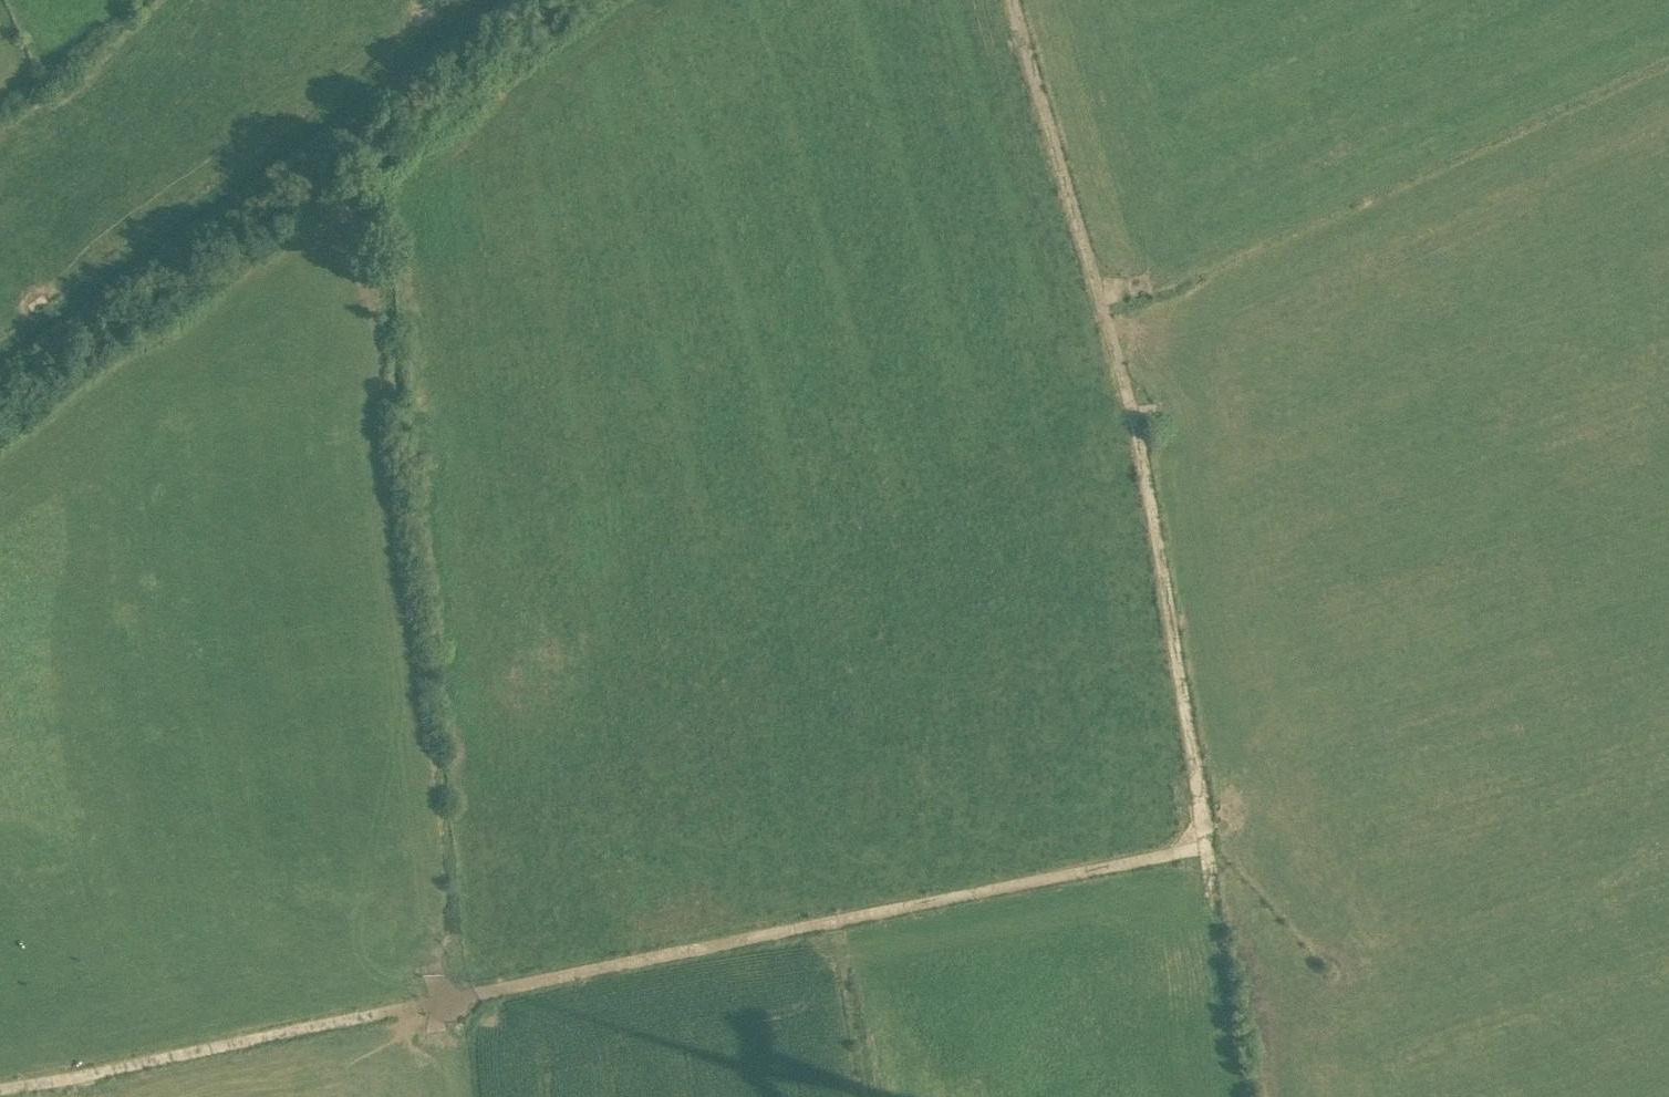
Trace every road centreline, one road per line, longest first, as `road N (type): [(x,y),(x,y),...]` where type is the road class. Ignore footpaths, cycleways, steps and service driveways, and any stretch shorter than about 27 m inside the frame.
road 1 (track): [(1016,0),(1136,421),(1201,796),(1201,835),(1180,850),(0,1087)]

